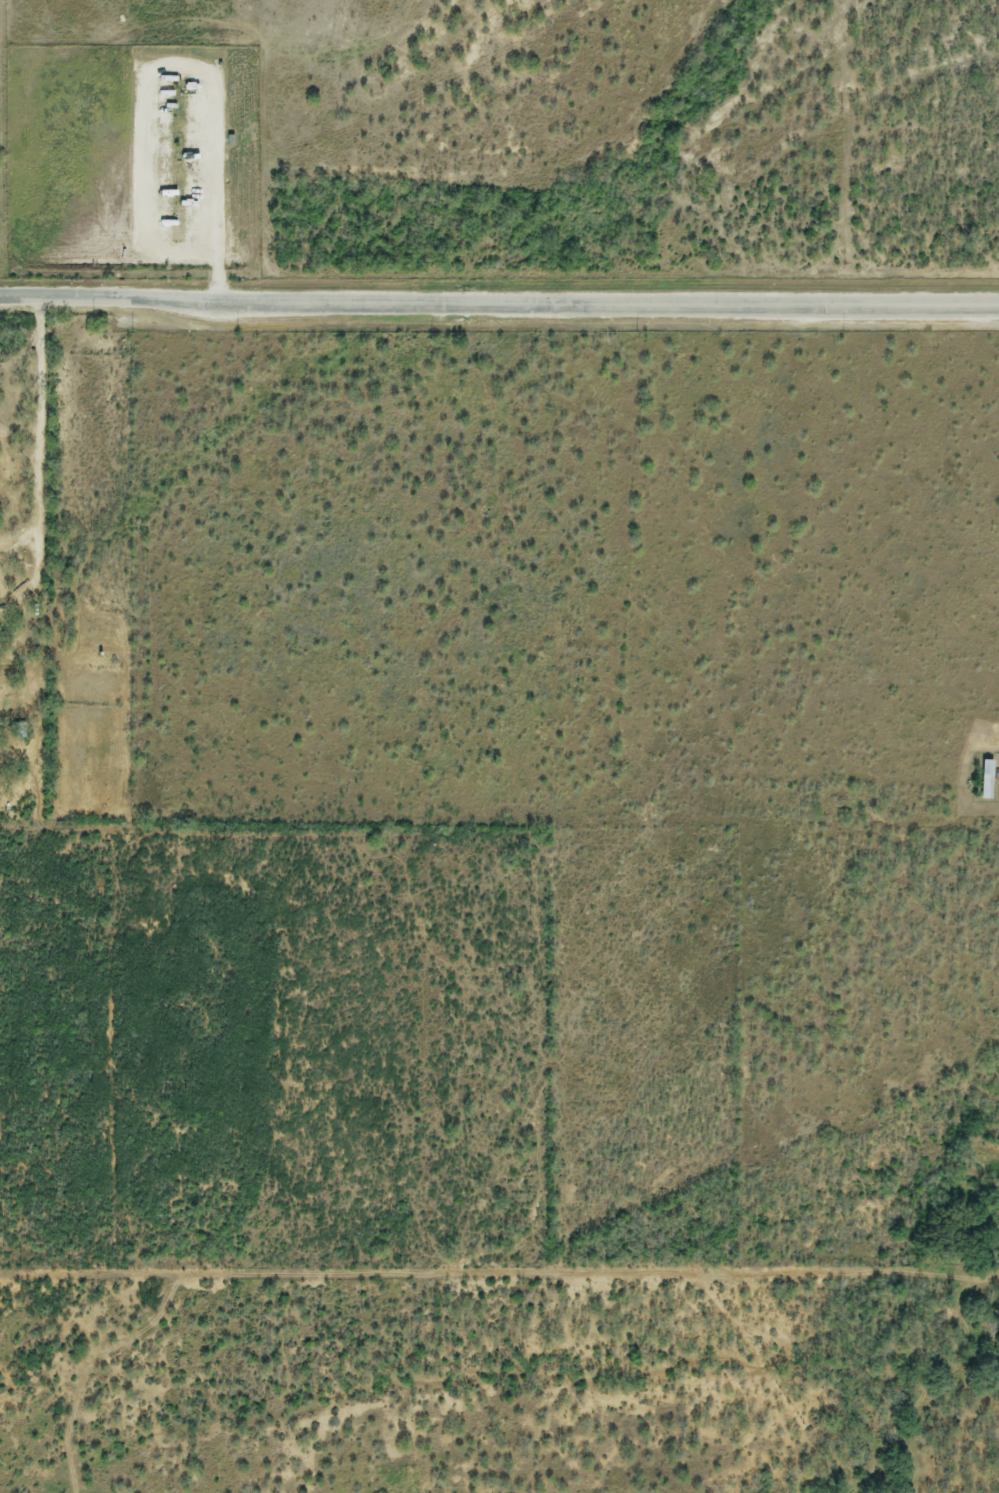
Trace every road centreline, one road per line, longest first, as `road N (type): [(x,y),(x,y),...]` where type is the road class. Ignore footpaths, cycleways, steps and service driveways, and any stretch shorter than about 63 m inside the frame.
road 1 (residential): [(0,299),(998,304)]

